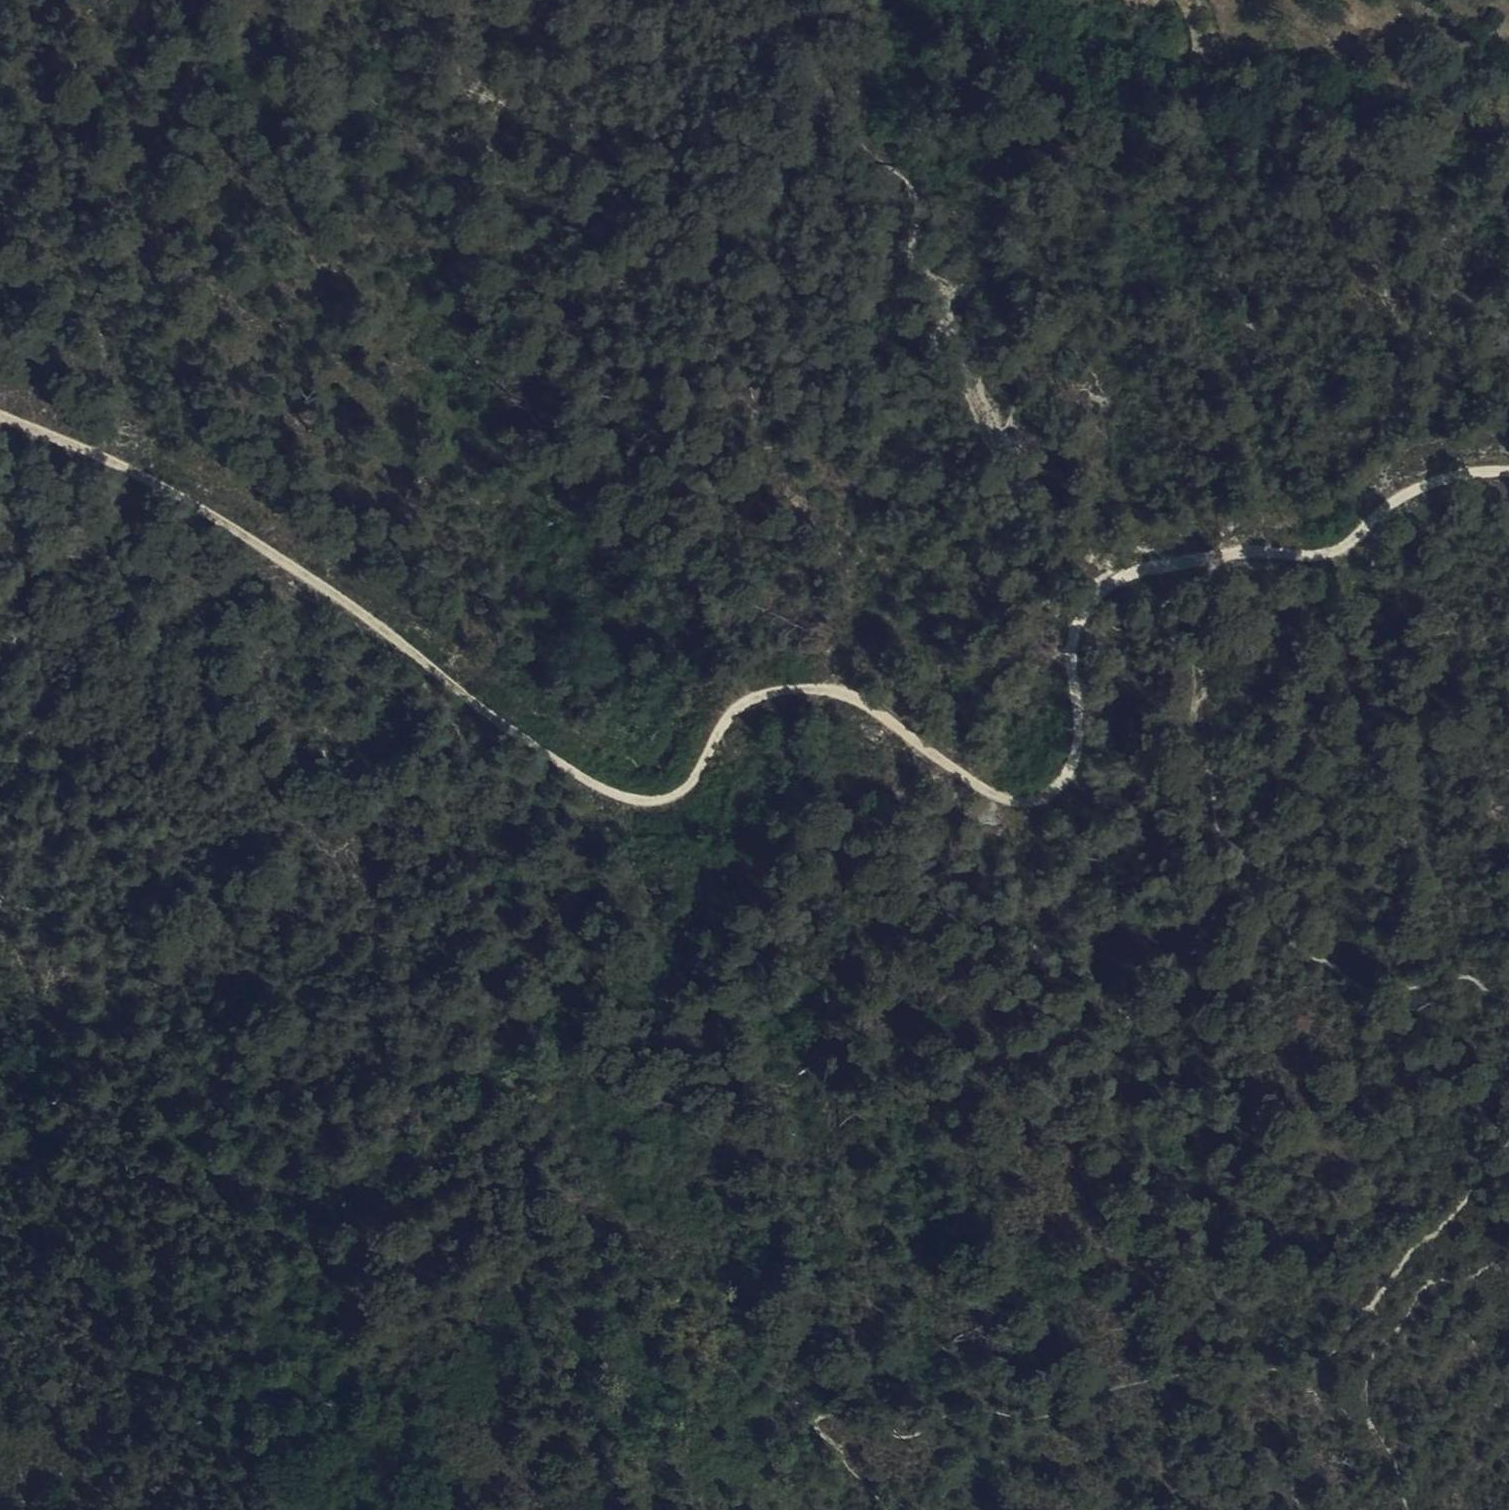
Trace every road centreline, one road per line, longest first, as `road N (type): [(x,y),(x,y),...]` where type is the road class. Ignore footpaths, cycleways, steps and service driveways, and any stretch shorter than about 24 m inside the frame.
road 1 (track): [(0,414),(132,466),(336,599),(585,790),(648,808),(679,799),(701,777),(726,722),(750,702),(792,690),(843,693),(958,776),(1021,804),(1056,796),(1075,773),(1083,738),(1073,631),(1089,600),(1116,581),(1165,567)]
road 2 (track): [(1165,567),(1264,553),(1326,558),(1351,549),(1391,504),(1436,482),(1508,474)]

